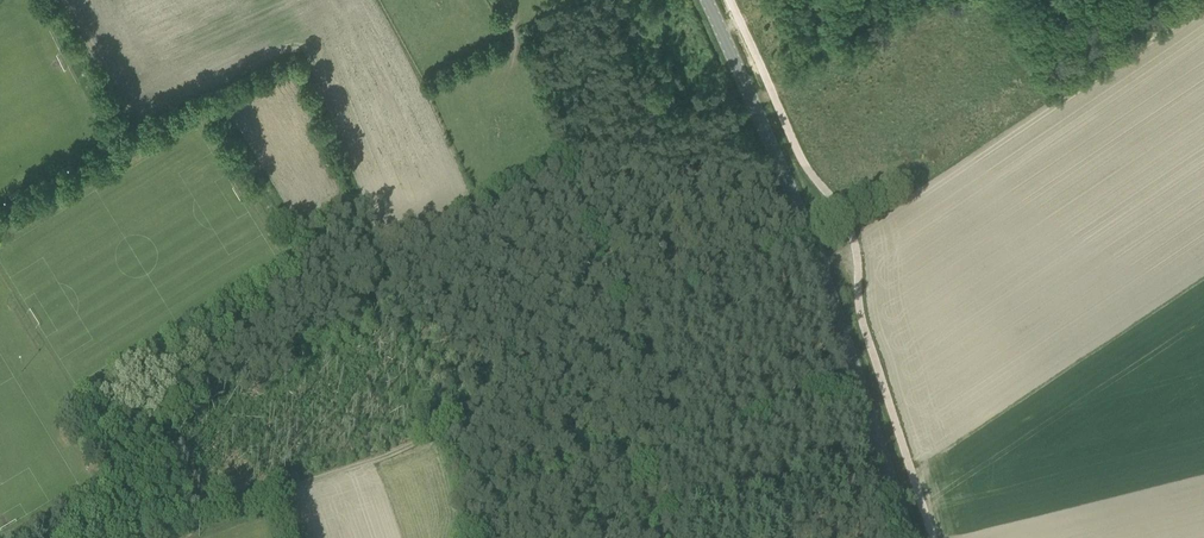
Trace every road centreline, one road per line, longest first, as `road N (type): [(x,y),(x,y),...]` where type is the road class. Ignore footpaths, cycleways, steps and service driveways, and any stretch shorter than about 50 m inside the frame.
road 1 (track): [(809,239),(387,455),(147,537)]
road 2 (tertiary): [(913,537),(779,159),(705,0)]
road 3 (track): [(197,520),(162,420),(194,396),(271,304),(292,296),(310,301),(363,266),(357,223)]
road 4 (track): [(857,378),(652,476),(648,488),(674,537)]

